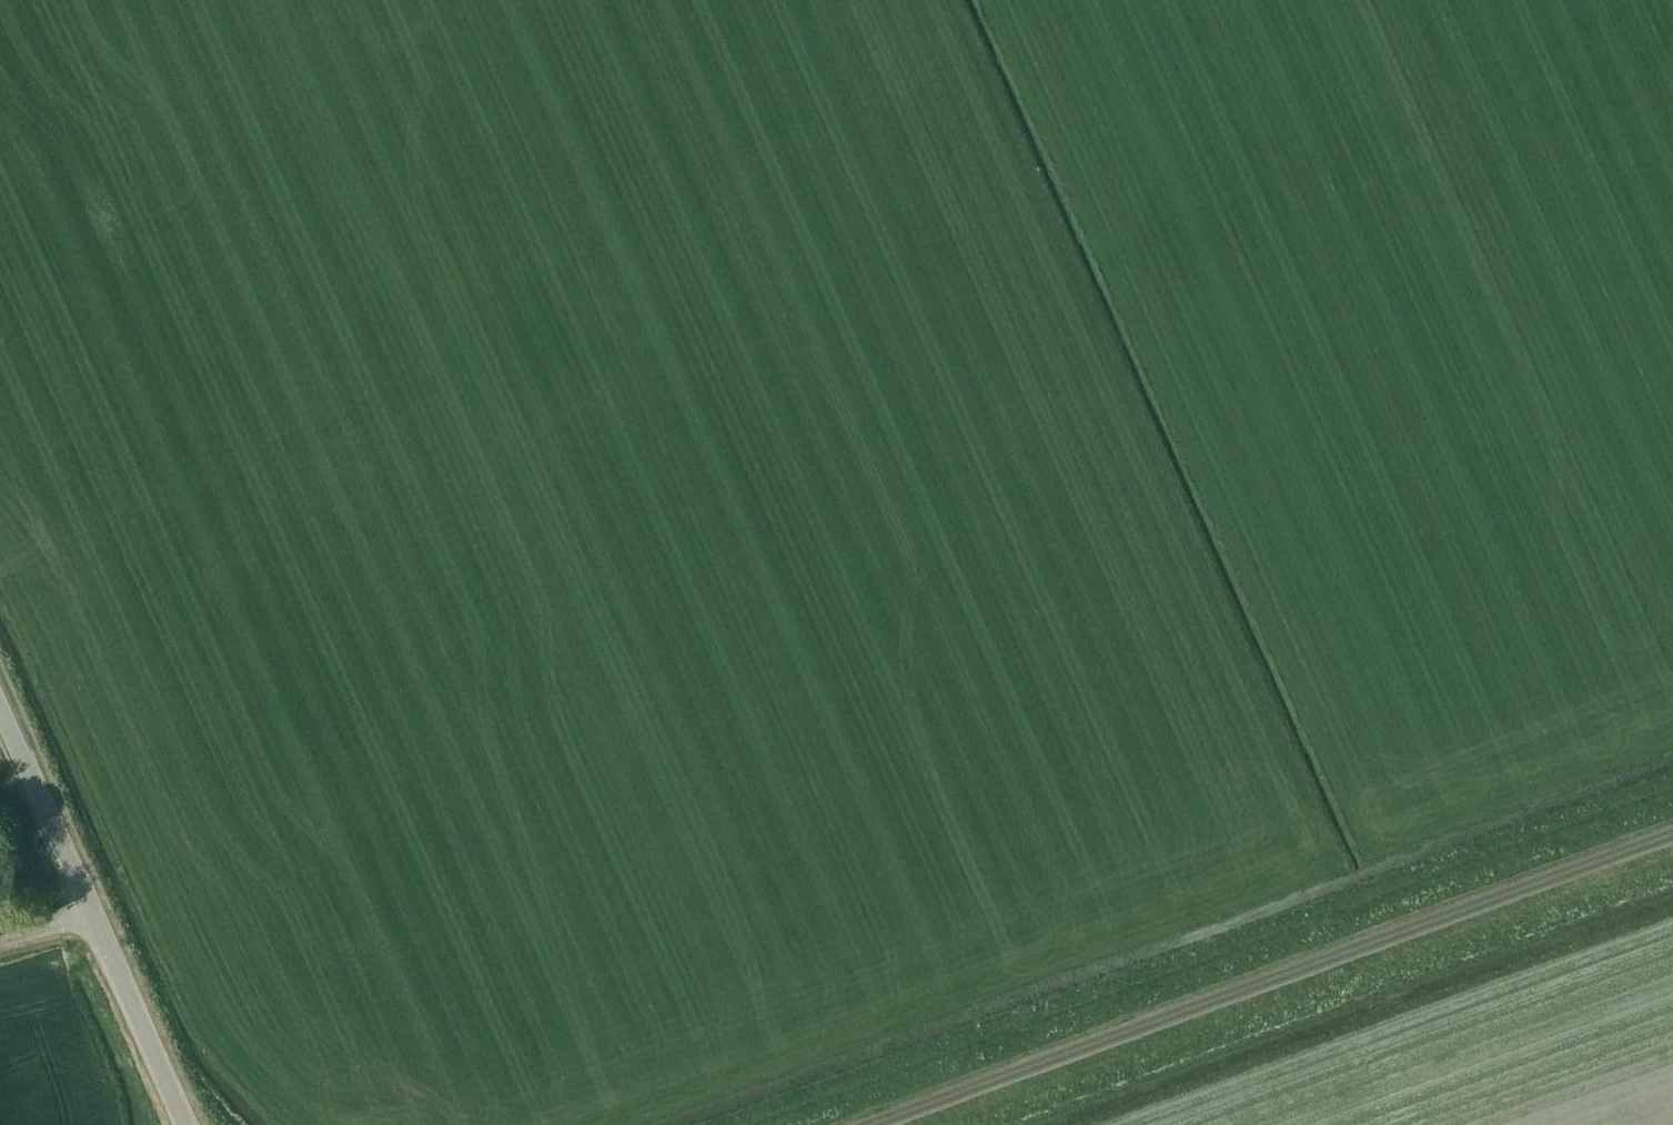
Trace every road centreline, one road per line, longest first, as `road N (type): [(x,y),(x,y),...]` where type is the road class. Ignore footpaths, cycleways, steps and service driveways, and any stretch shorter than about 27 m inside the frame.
road 1 (tertiary): [(186,1124),(0,716)]

